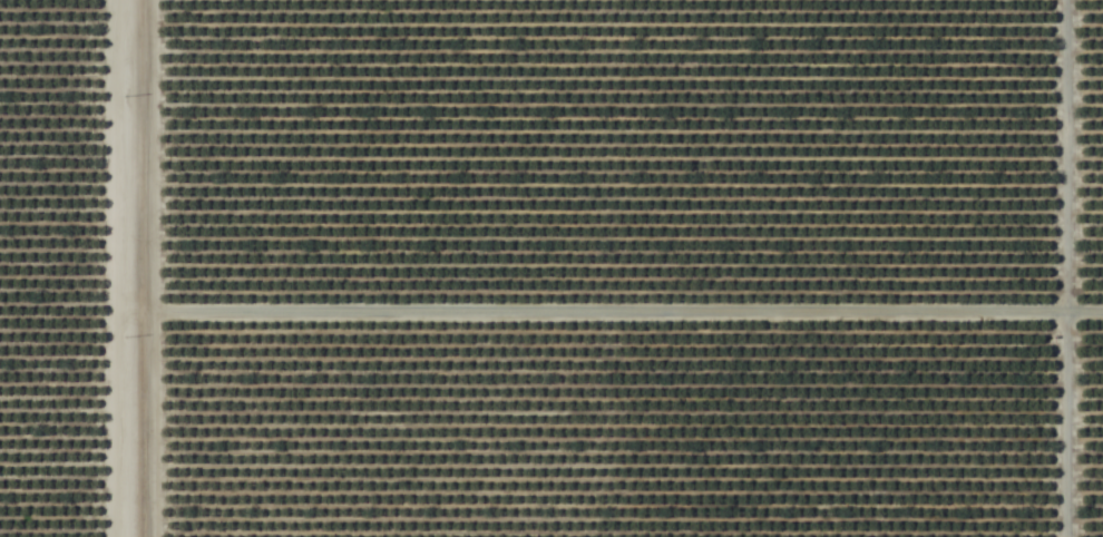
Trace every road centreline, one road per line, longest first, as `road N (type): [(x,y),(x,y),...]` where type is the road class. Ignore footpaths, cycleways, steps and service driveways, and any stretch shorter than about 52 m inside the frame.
road 1 (track): [(133,315),(1102,316)]
road 2 (track): [(1065,0),(1065,536)]
road 3 (residential): [(133,536),(133,0)]

